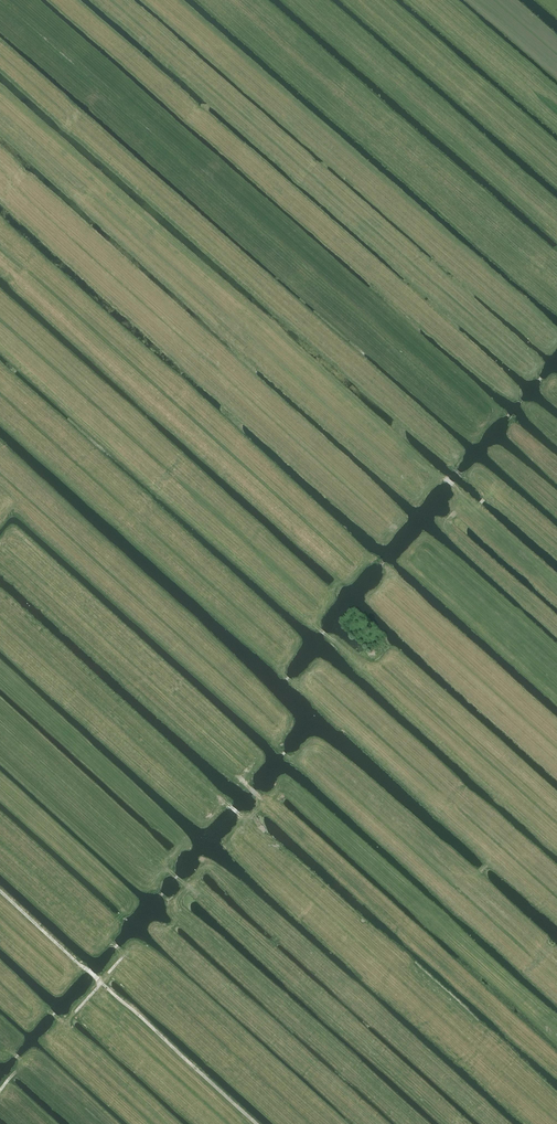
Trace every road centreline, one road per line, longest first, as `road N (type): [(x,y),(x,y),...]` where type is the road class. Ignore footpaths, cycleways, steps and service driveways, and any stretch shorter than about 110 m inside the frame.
road 1 (track): [(258,1123),(0,891)]
road 2 (track): [(556,91),(451,0)]

